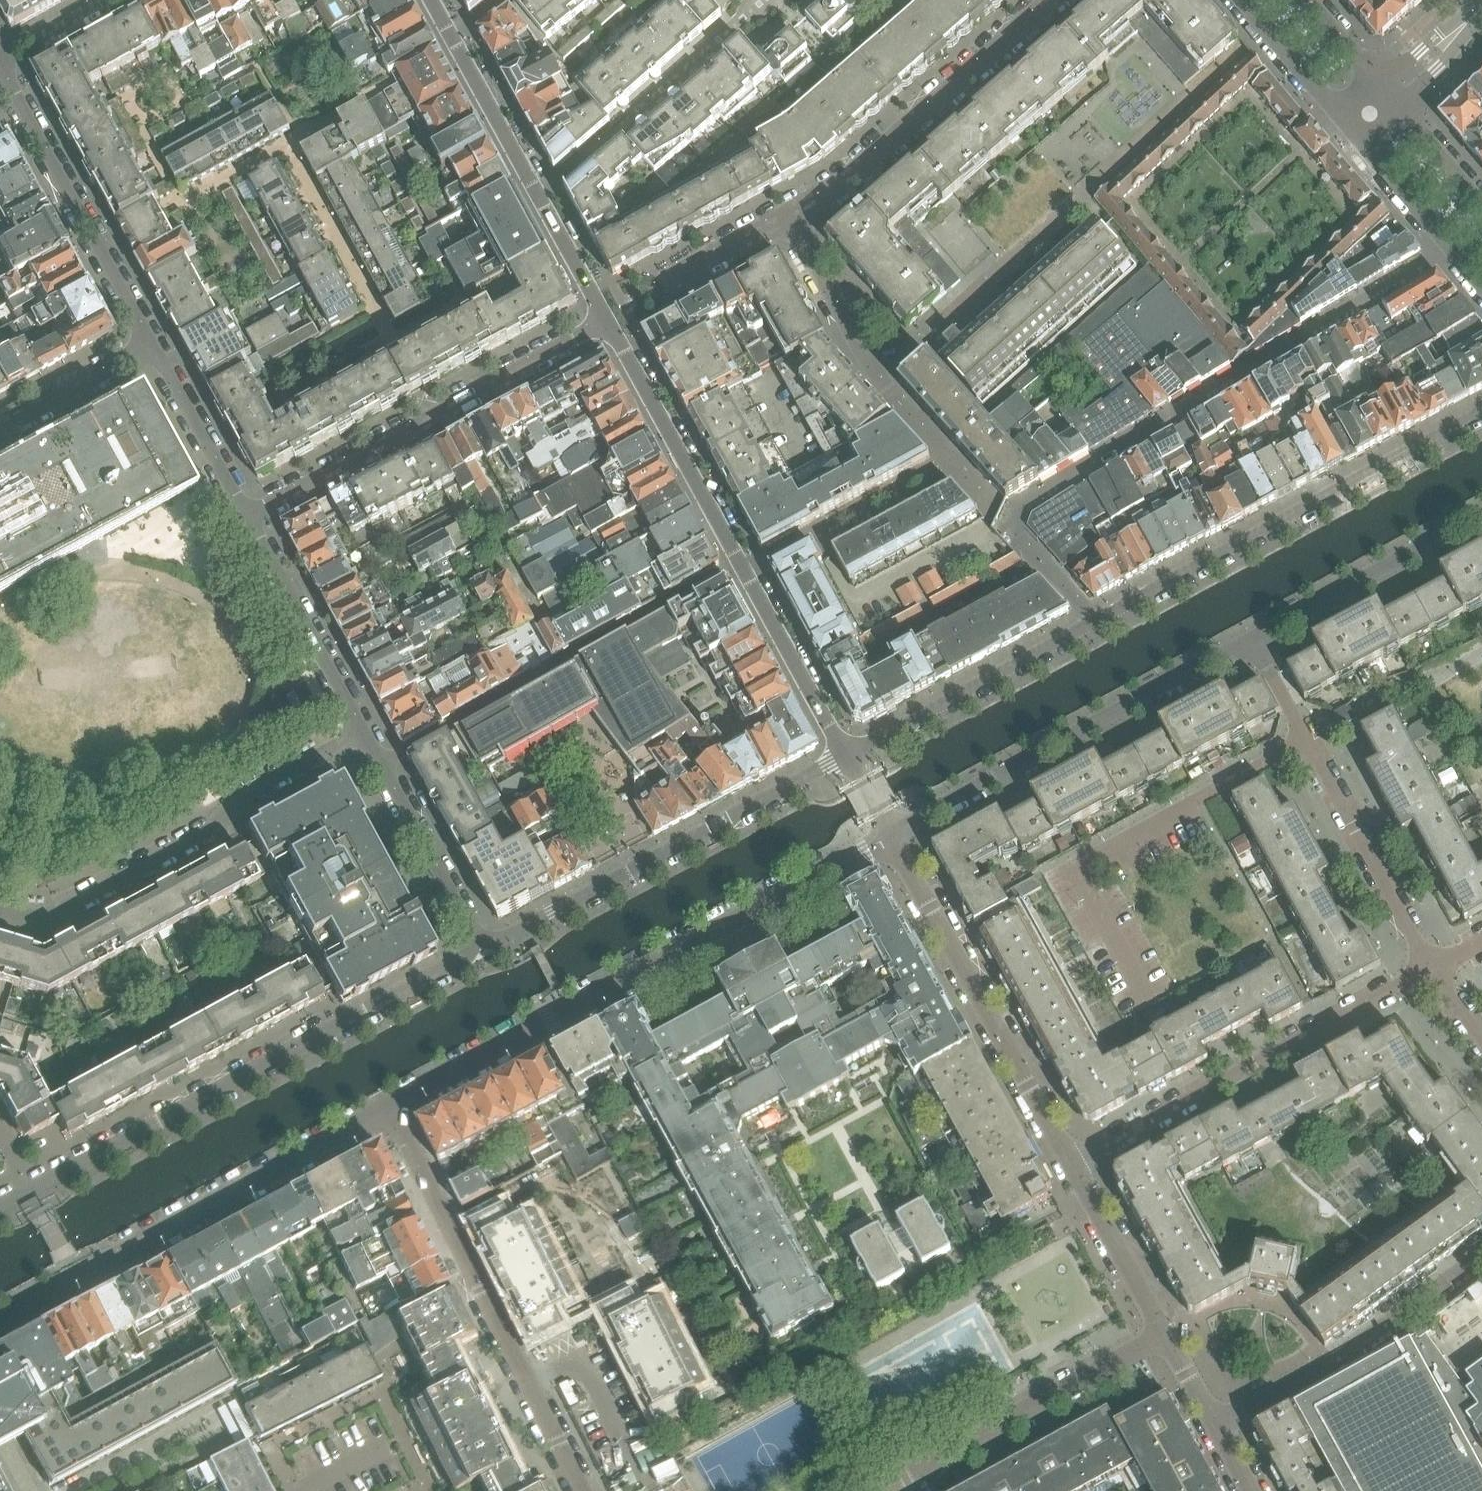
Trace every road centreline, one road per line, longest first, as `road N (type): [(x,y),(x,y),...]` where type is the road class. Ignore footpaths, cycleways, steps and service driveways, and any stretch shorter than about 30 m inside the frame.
road 1 (residential): [(893,841),(388,1112)]
road 2 (residential): [(0,1210),(460,962),(479,942)]
road 3 (residential): [(607,318),(853,754)]
road 4 (residential): [(388,1112),(0,1322)]
road 5 (residential): [(1481,417),(1098,621)]
road 6 (residential): [(582,1490),(388,1112)]
road 7 (residential): [(853,754),(509,936),(479,942)]
road 8 (residential): [(0,911),(41,919),(69,907),(362,730)]
road 9 (residential): [(893,841),(1255,644)]
road 10 (residential): [(246,514),(607,318)]
road 11 (residential): [(1433,968),(1071,1162)]
road 12 (residential): [(1433,968),(1255,644)]
road 13 (residential): [(893,841),(1071,1162)]
road 14 (residential): [(437,0),(607,318)]
road 15 (residential): [(846,1490),(908,1475),(1165,1335)]
road 16 (residential): [(788,220),(1045,0)]
road 17 (residential): [(155,343),(0,62)]
road 18 (residential): [(1216,1427),(1375,1344),(1481,1264)]
road 19 (residential): [(1098,621),(853,754)]
road 20 (residential): [(1255,644),(1481,519)]
road 21 (residential): [(362,730),(246,514)]
road 22 (residential): [(479,942),(362,730)]
road 23 (residential): [(1345,123),(1481,284)]
road 24 (residential): [(1071,1162),(1165,1335)]
road 25 (residential): [(246,514),(155,343)]
road 26 (residential): [(881,374),(843,329),(788,220)]
road 27 (residential): [(0,427),(155,343)]
road 28 (residential): [(635,303),(788,220)]
road 29 (residential): [(993,505),(881,374)]
road 30 (residential): [(1241,0),(1345,123)]
road 31 (residential): [(1481,206),(1387,96)]
road 32 (residential): [(1098,621),(1012,522)]
road 33 (residential): [(113,0),(0,61)]
road 34 (residential): [(1387,96),(1303,0)]

